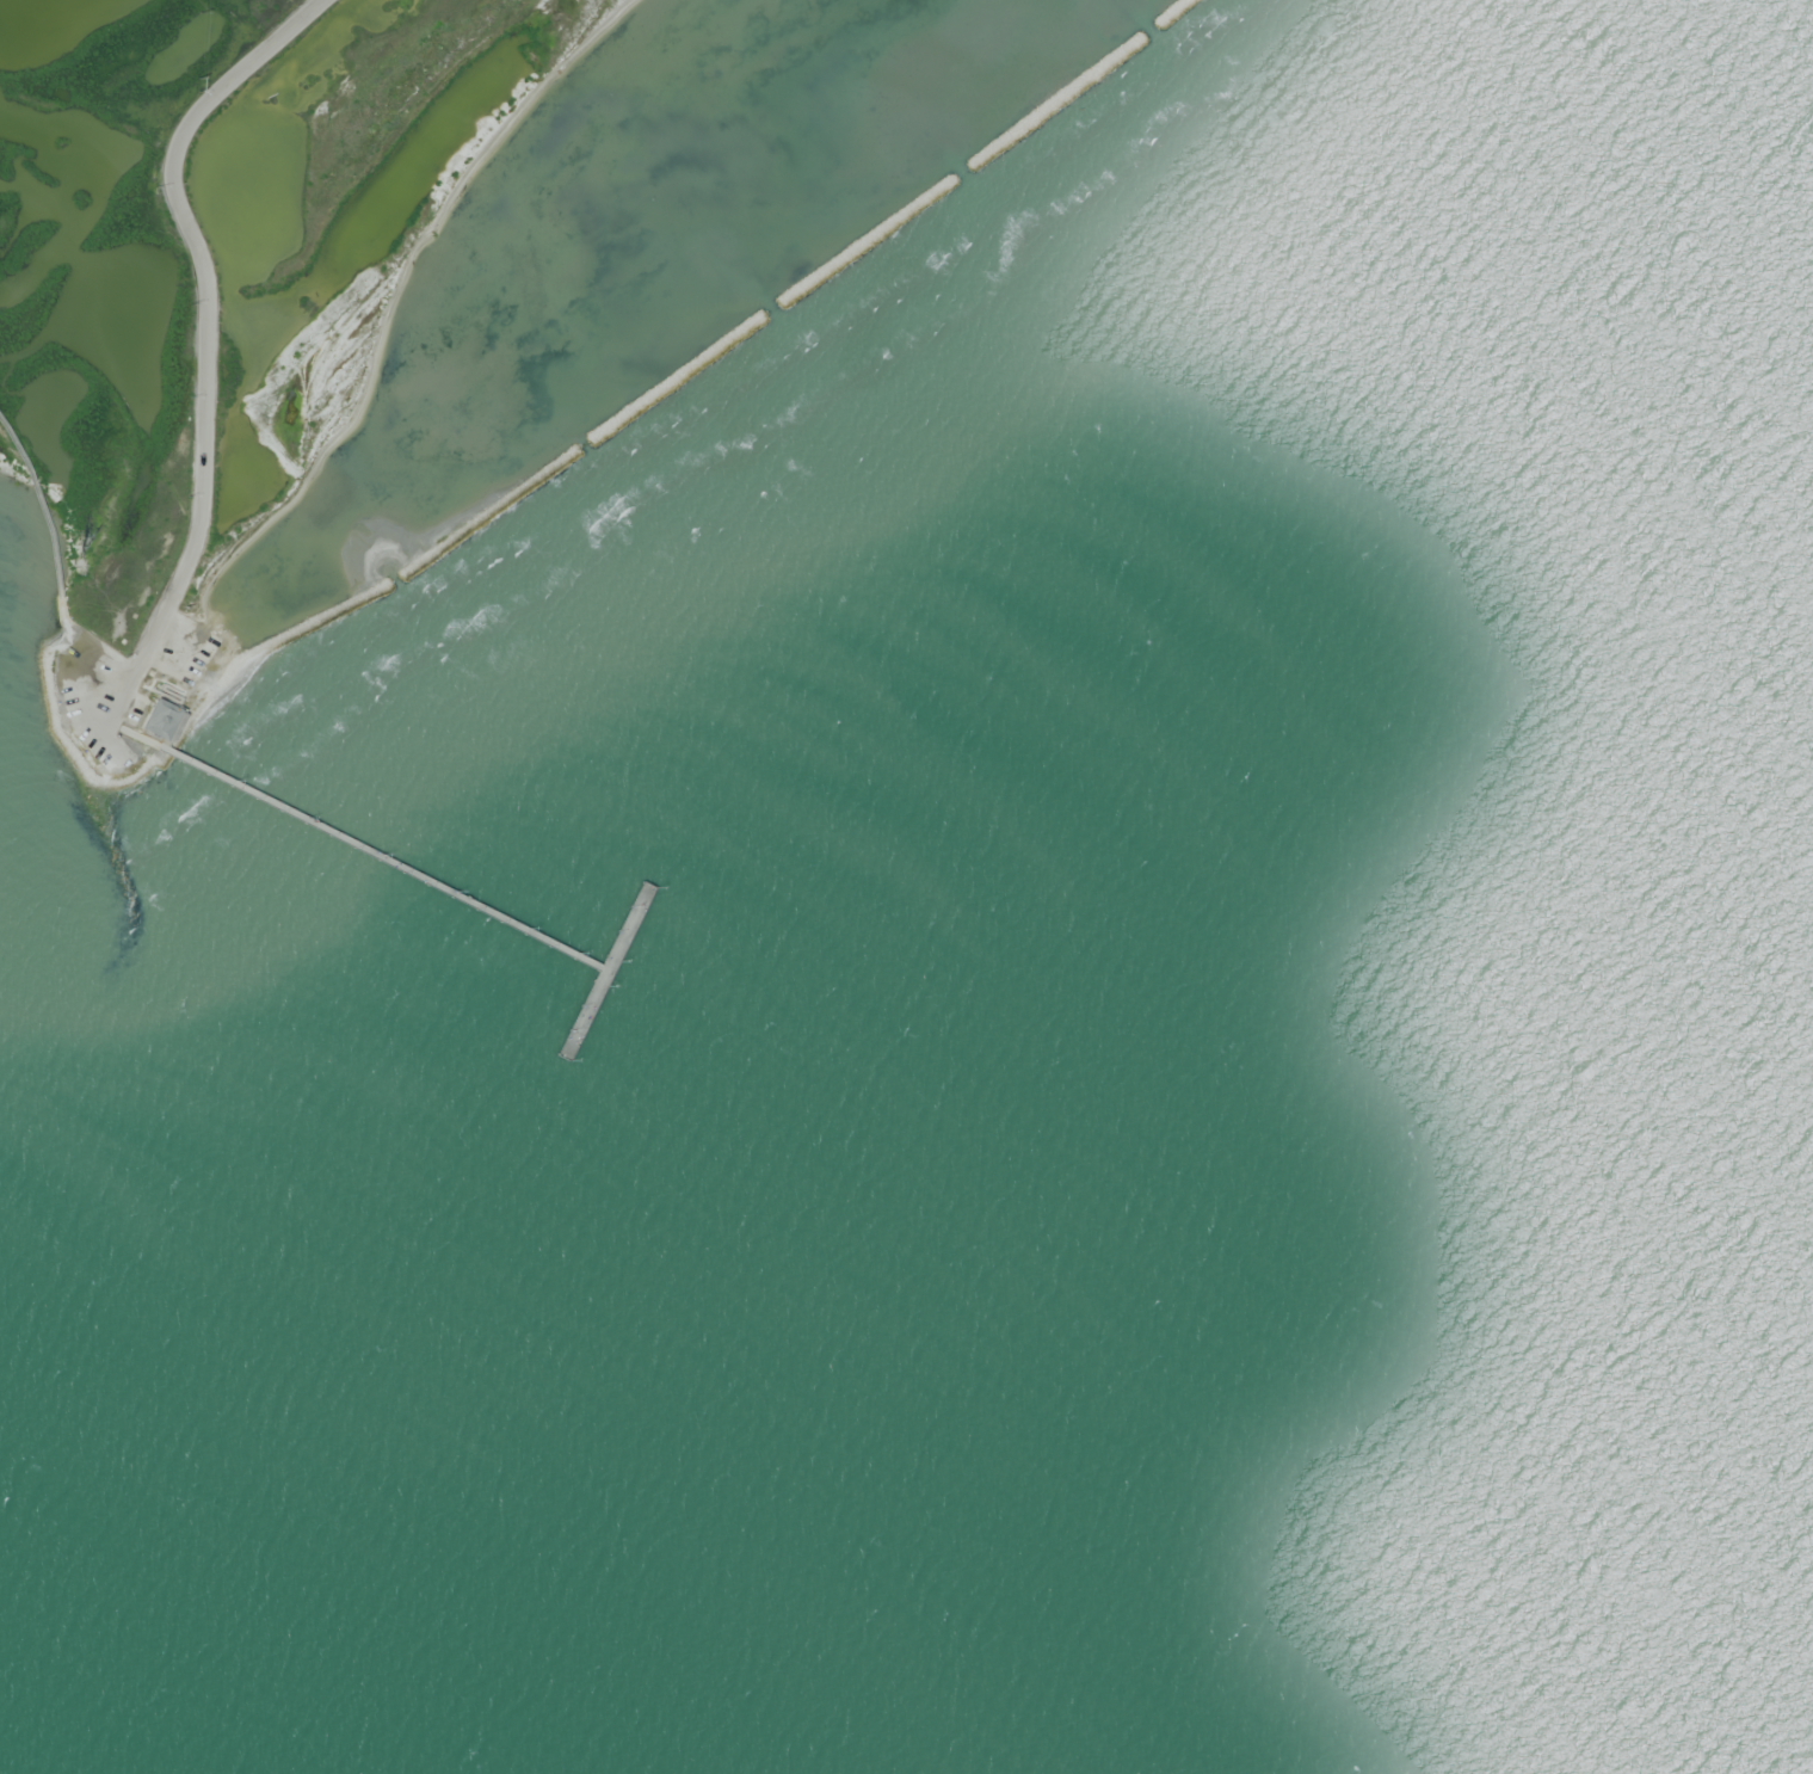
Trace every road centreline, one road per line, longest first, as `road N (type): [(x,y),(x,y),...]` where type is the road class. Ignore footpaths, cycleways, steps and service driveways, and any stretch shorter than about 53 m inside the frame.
road 1 (residential): [(319,0),(199,106),(174,148),(173,193),(204,273),(198,524),(166,615),(104,737)]

